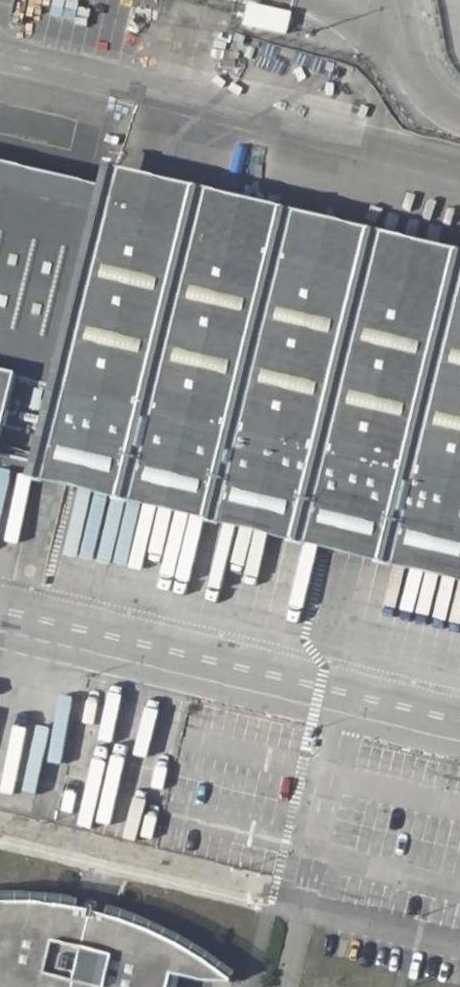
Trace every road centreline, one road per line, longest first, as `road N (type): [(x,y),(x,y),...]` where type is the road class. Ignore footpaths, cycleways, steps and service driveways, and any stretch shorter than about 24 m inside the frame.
road 1 (residential): [(459,741),(0,631)]

